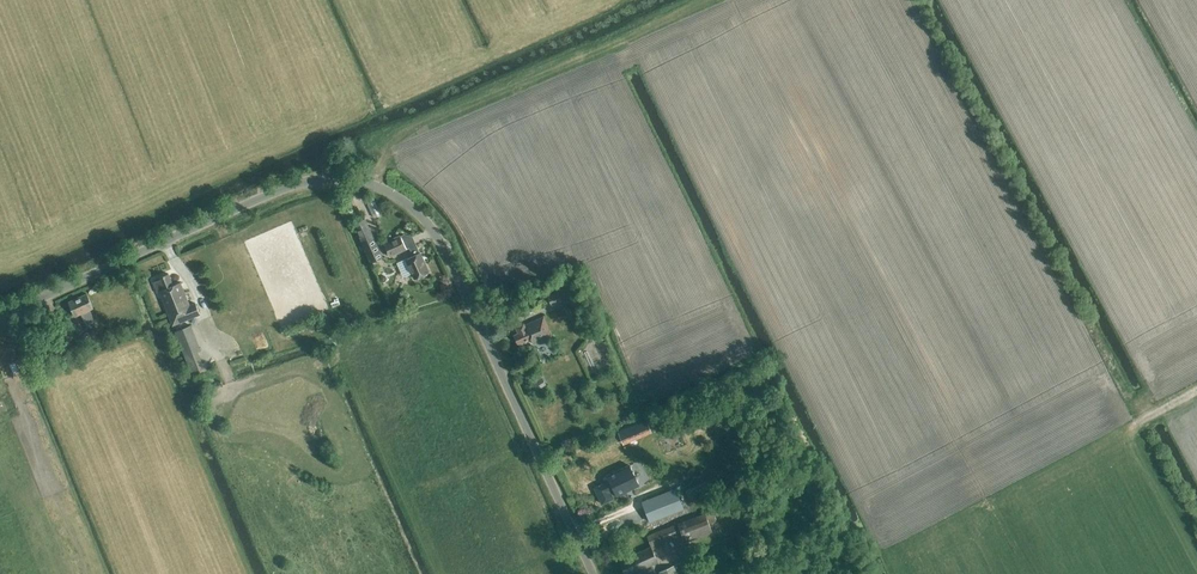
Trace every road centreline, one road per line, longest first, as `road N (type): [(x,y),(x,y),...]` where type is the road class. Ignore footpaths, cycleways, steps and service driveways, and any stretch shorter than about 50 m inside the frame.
road 1 (tertiary): [(594,573),(440,239),(381,189),(336,180),(299,184),(0,314)]

